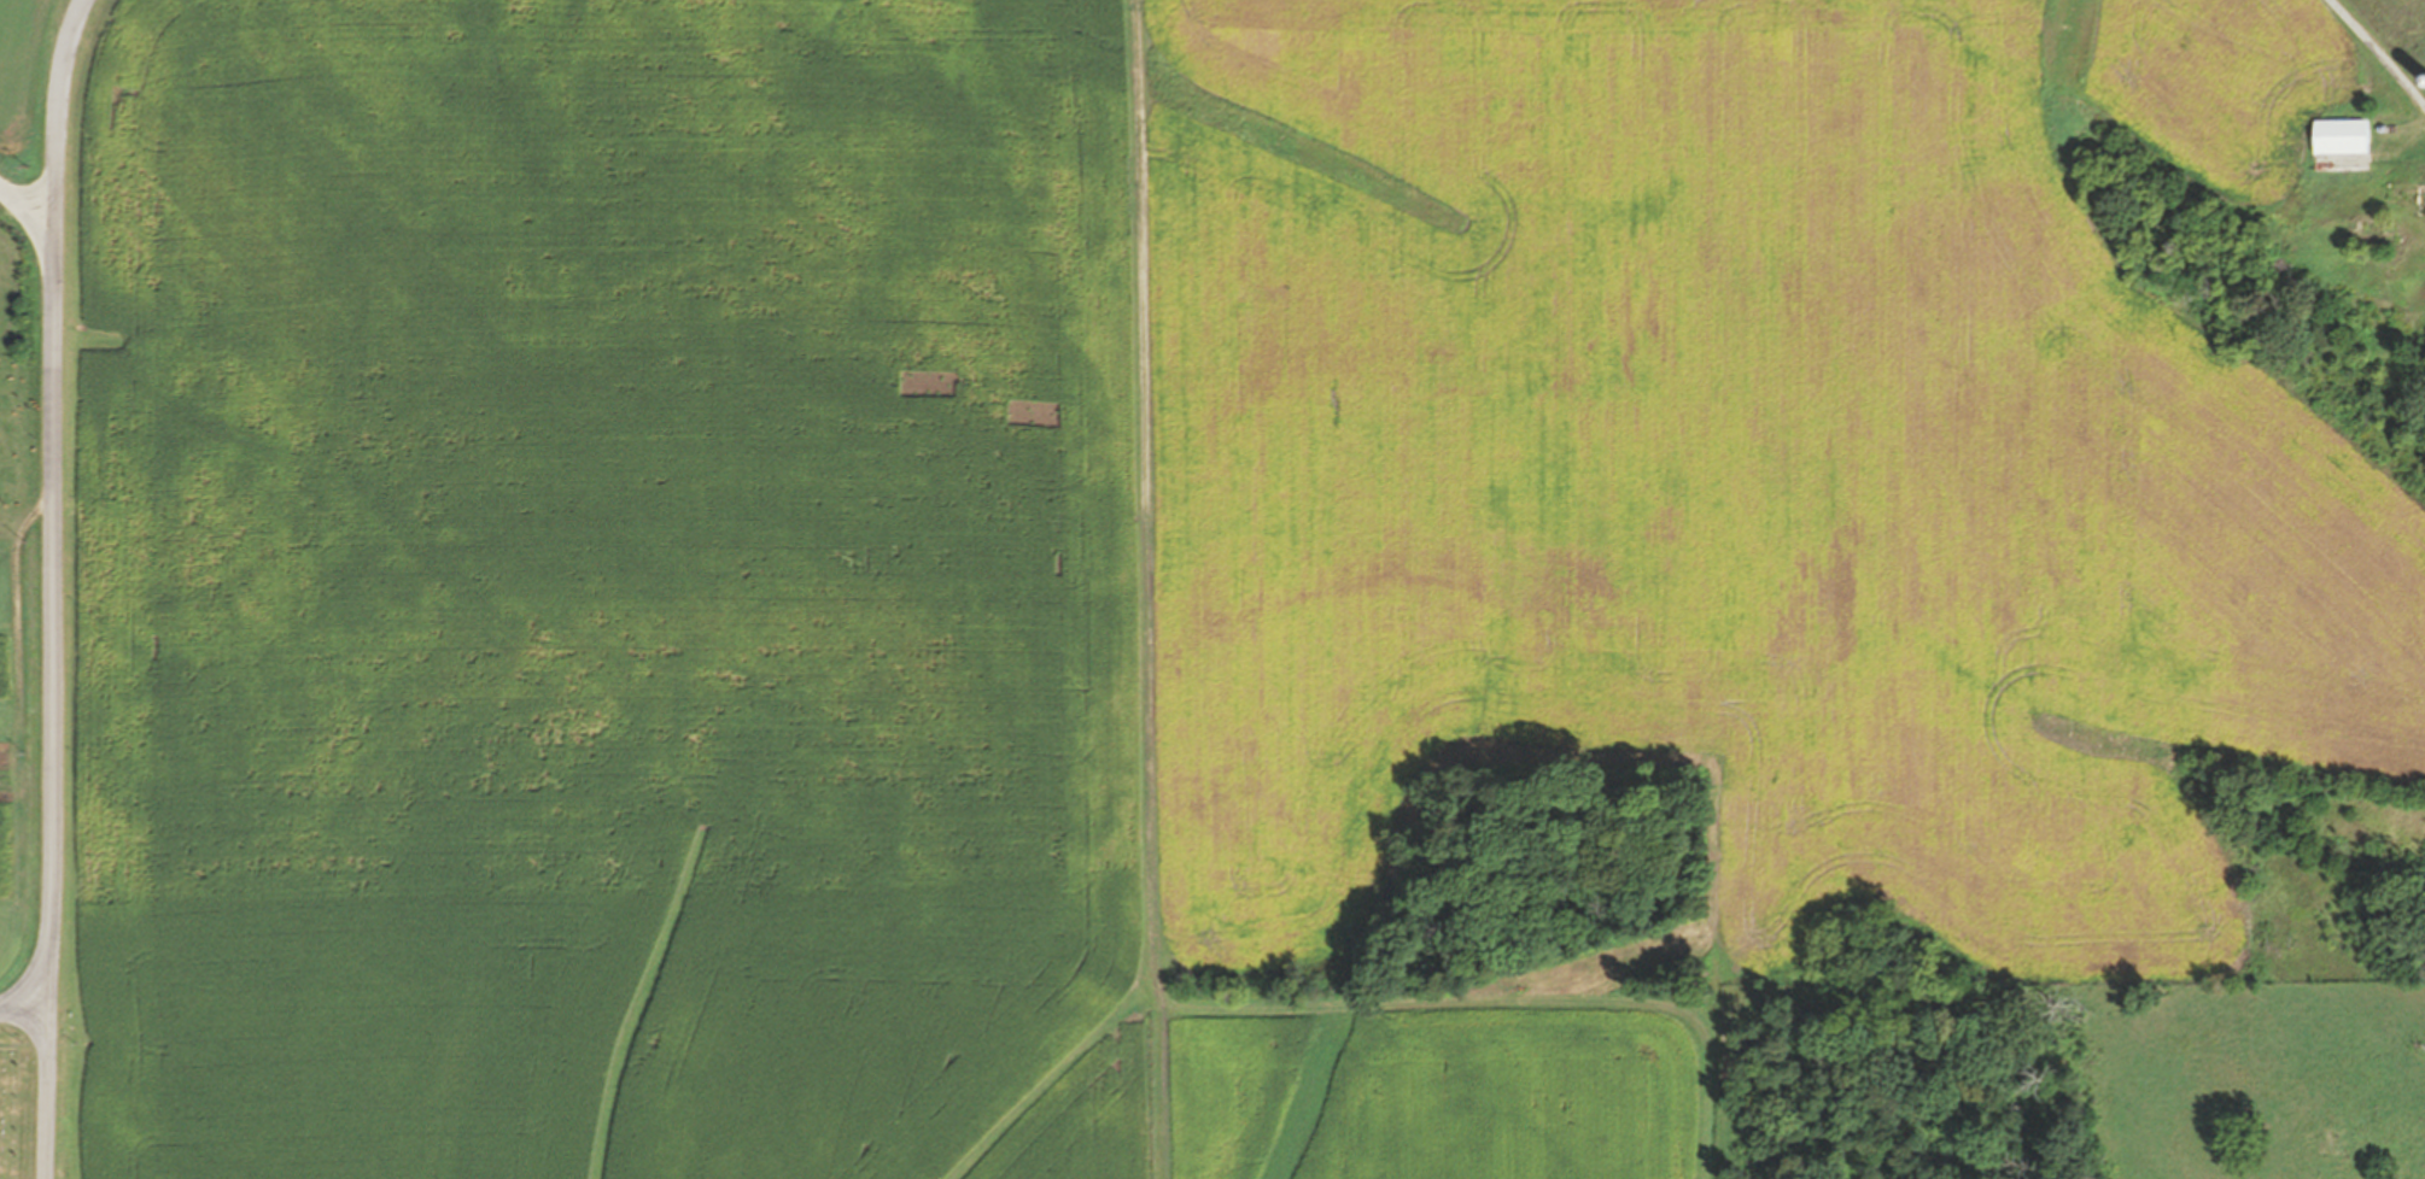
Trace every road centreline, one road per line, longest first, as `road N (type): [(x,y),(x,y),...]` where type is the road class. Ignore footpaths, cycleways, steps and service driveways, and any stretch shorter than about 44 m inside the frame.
road 1 (residential): [(45,1010),(48,294),(58,93),(68,31),(86,0)]
road 2 (residential): [(46,1178),(45,1010)]

